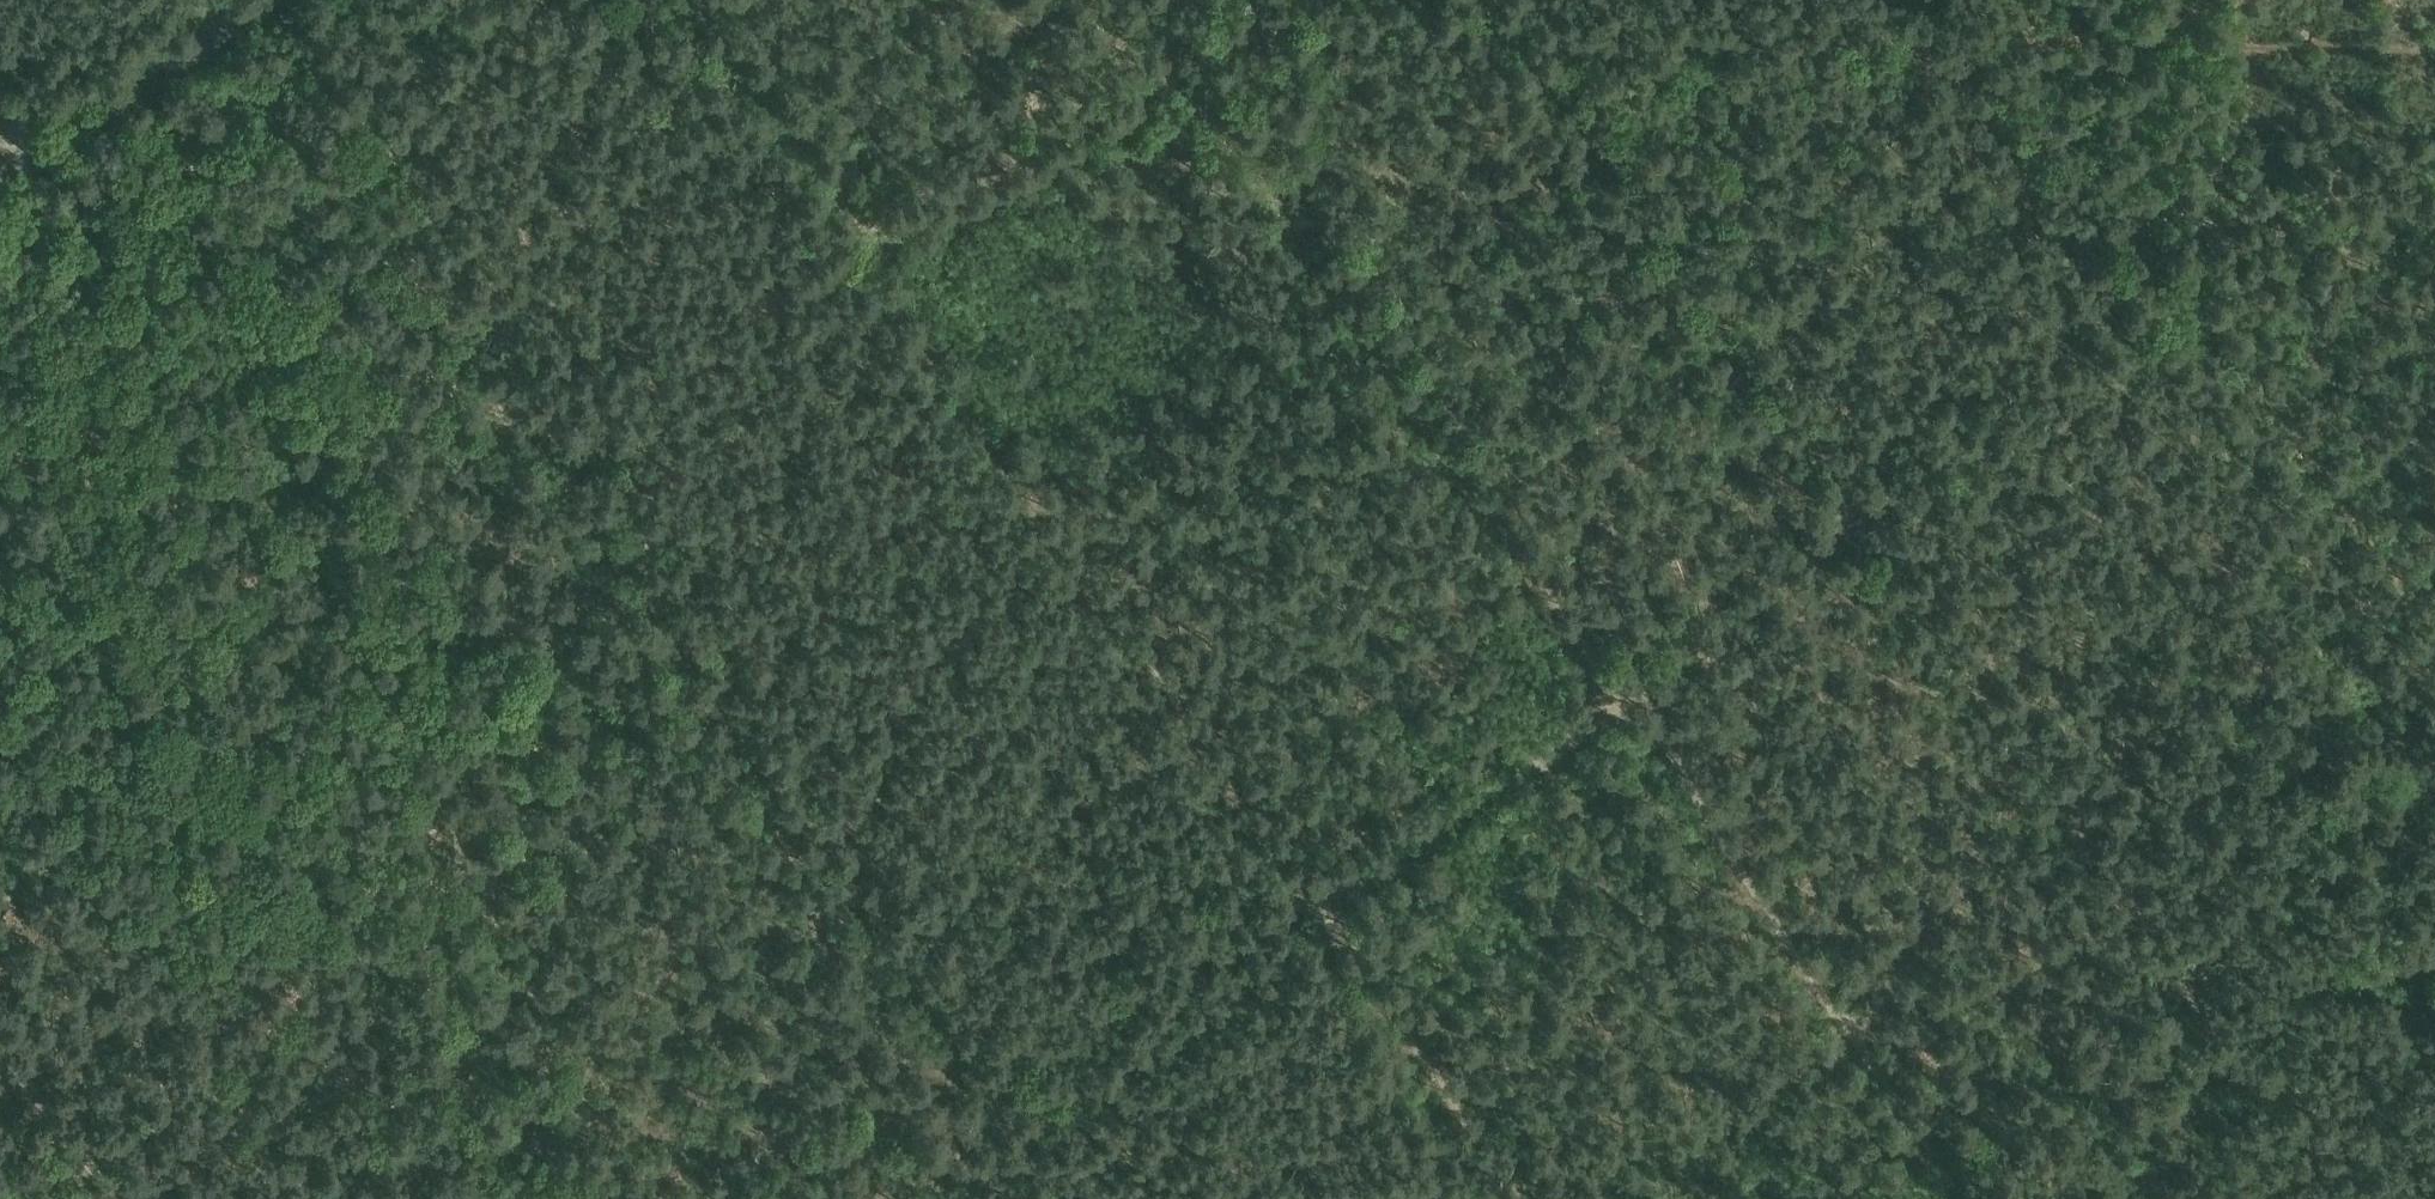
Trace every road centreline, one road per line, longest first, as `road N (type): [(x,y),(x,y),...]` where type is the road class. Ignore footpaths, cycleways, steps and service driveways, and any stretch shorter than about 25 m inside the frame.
road 1 (unclassified): [(0,178),(264,0)]
road 2 (track): [(0,1048),(122,1198)]

